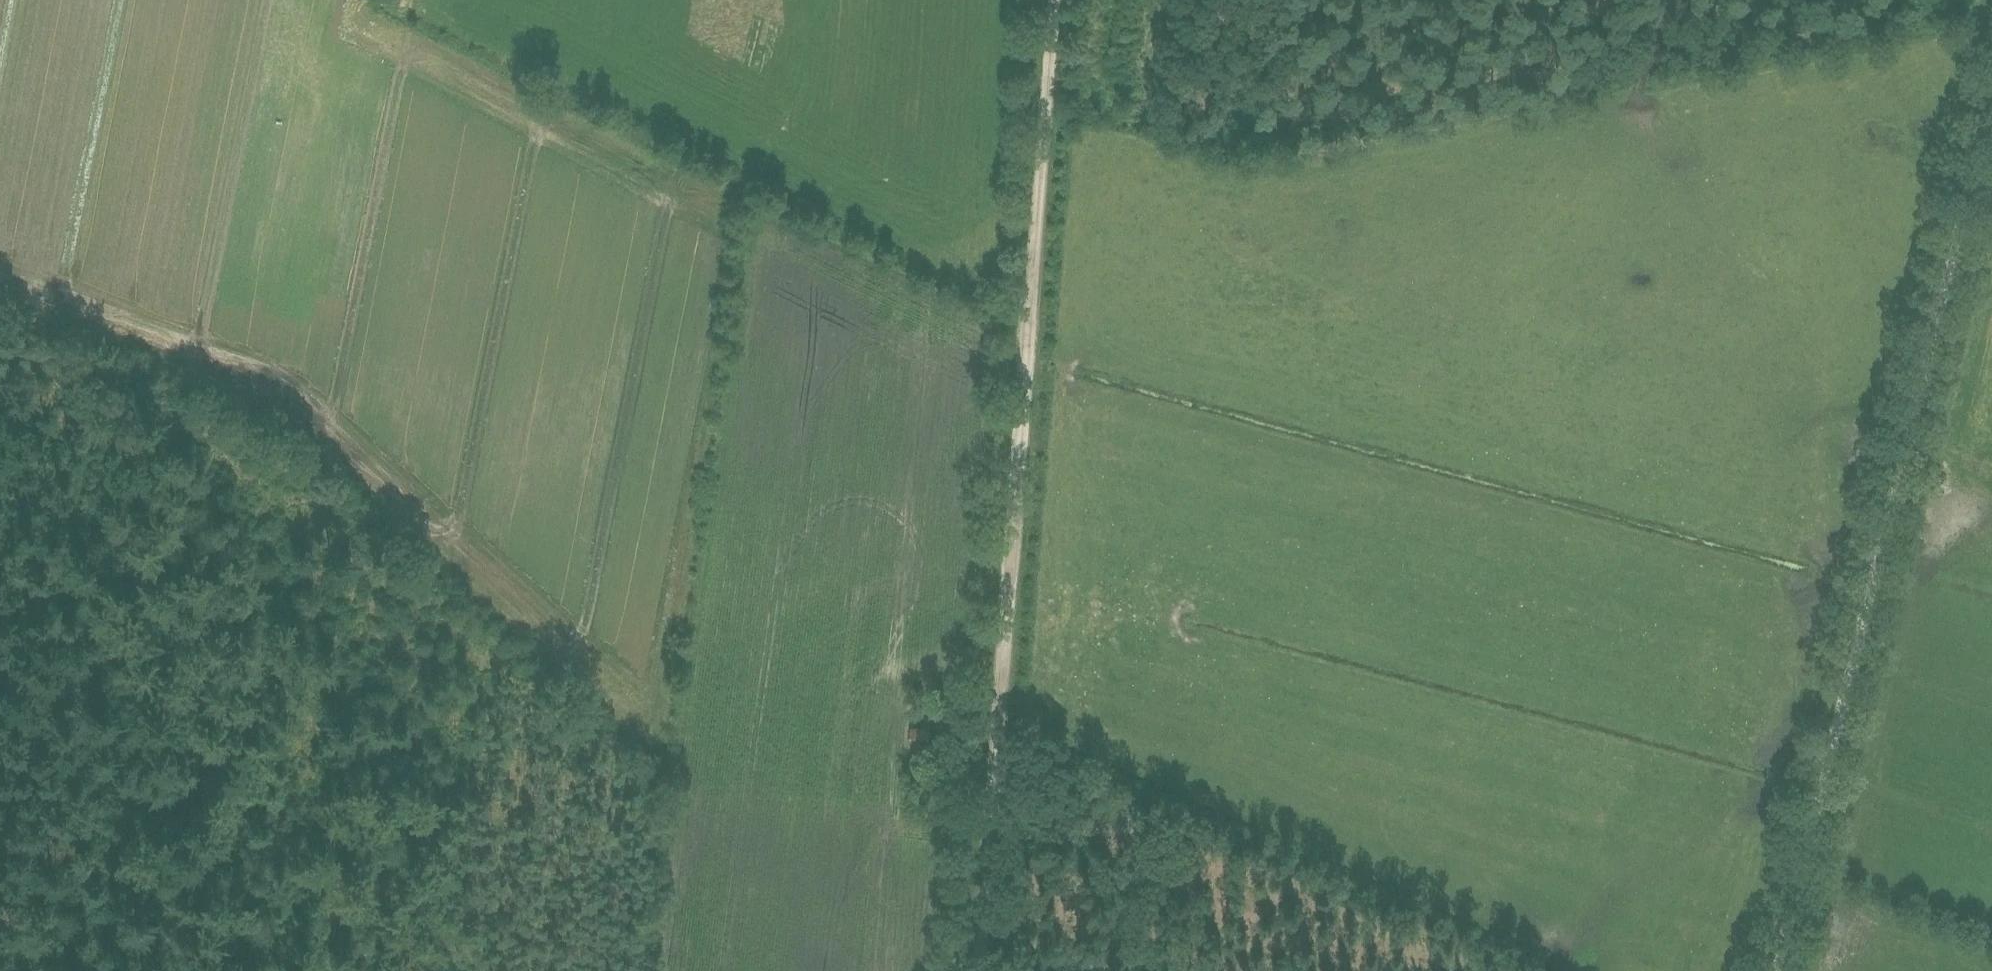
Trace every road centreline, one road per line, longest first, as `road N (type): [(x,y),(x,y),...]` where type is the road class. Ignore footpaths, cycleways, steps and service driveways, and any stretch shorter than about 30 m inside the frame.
road 1 (track): [(975,970),(1054,0)]
road 2 (track): [(1780,970),(1991,125)]

